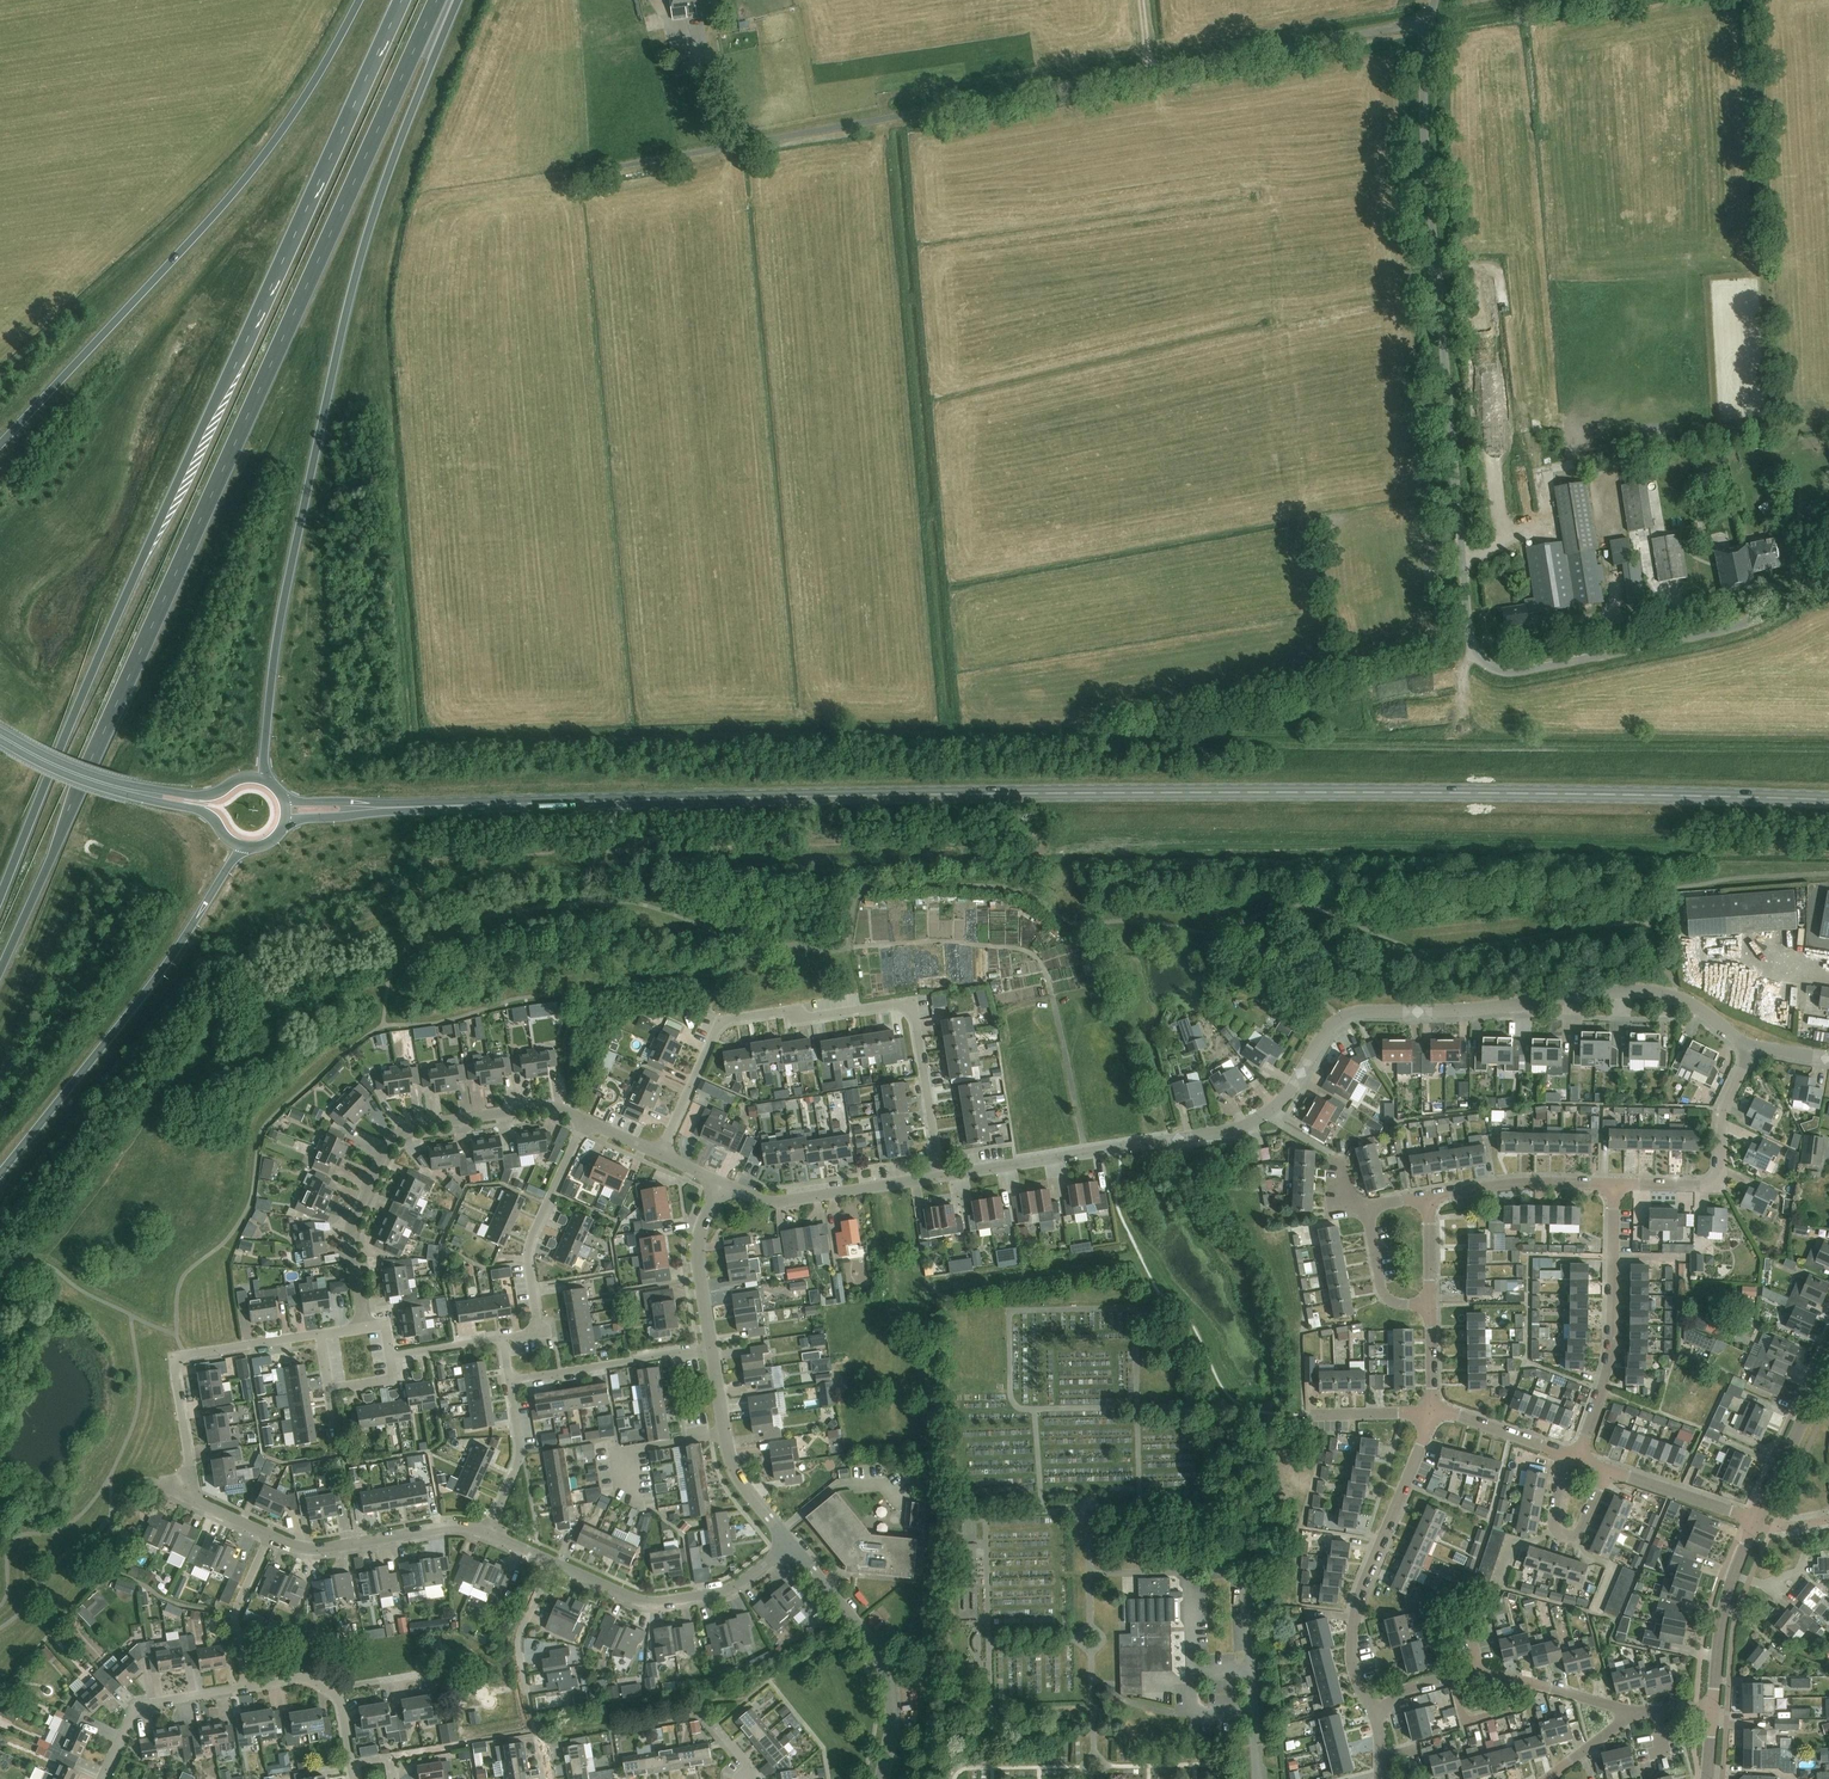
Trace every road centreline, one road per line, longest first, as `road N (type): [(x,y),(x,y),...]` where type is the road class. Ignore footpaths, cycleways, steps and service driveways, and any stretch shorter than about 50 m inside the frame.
road 1 (primary): [(1828,799),(1405,790),(387,809)]
road 2 (trunk): [(0,969),(437,0)]
road 3 (unclassified): [(1828,576),(1756,618),(1695,638),(1507,671),(1487,661),(1467,624),(1430,225),(1427,21)]
road 4 (trunk): [(402,0),(141,563),(0,896)]
road 5 (unclassified): [(582,172),(1427,21)]
road 6 (trunk): [(270,783),(264,760),(276,643),(358,267),(458,0)]
road 7 (trunk): [(357,0),(285,128),(236,190),(0,444)]
road 8 (unclassified): [(1270,1114),(1350,1012),(1626,991),(1675,995),(1753,1051)]
road 9 (residential): [(941,1177),(906,1006),(800,1021),(792,1012),(722,1020),(657,1155)]
road 10 (residential): [(176,1372),(193,1489),(269,1536),(313,1549),(442,1529),(487,1532)]
road 11 (trunk): [(0,1177),(172,958),(245,848)]
road 12 (unclassified): [(362,1327),(347,1230),(395,1128),(511,1107),(581,1119)]
road 13 (residential): [(350,1766),(339,1704),(311,1677),(135,1708),(98,1778)]
road 14 (unclassified): [(941,1177),(1231,1131),(1270,1114)]
road 15 (residential): [(1378,1721),(1356,1681),(1350,1642),(1362,1590),(1431,1412)]
road 16 (residential): [(1577,1460),(1610,1366),(1616,1187)]
road 17 (unclassified): [(882,1778),(893,1725),(877,1651),(792,1547)]
road 18 (residential): [(502,1337),(541,1331),(532,1241),(581,1119)]
road 19 (residential): [(559,1562),(649,1602),(722,1591),(792,1547)]
road 20 (residential): [(1616,1187),(1708,1188),(1721,1181),(1723,1123),(1753,1051)]
road 21 (unclassified): [(722,1181),(781,1203),(941,1177)]
road 22 (unclassified): [(792,1547),(728,1457),(712,1348)]
road 23 (residential): [(511,1383),(712,1348)]
road 24 (unclassified): [(1712,1710),(1720,1630),(1757,1523)]
road 25 (residential): [(1429,1199),(1533,1184),(1616,1187)]
road 26 (residential): [(1610,1472),(1577,1539),(1554,1533),(1564,1454)]
road 27 (unclassified): [(1757,1523),(1828,1363)]
road 28 (unclassified): [(712,1348),(698,1246),(722,1181)]
road 29 (primary): [(0,735),(78,775),(147,794)]
road 30 (residential): [(176,1372),(185,1354),(321,1333)]
road 31 (residential): [(487,1532),(520,1458),(511,1383)]
road 32 (residential): [(1757,1523),(1610,1472)]
road 33 (residential): [(1367,1207),(1340,1203),(1332,1155),(1270,1114)]
road 34 (residential): [(528,1693),(523,1626),(559,1562)]
road 35 (residential): [(1564,1454),(1431,1412)]
road 36 (residential): [(1432,1303),(1381,1293),(1367,1207)]
road 37 (residential): [(1454,1677),(1465,1722),(1524,1707),(1535,1684)]
road 38 (primary): [(270,783),(245,778),(210,795),(147,794)]
road 39 (residential): [(1431,1412),(1309,1415)]

